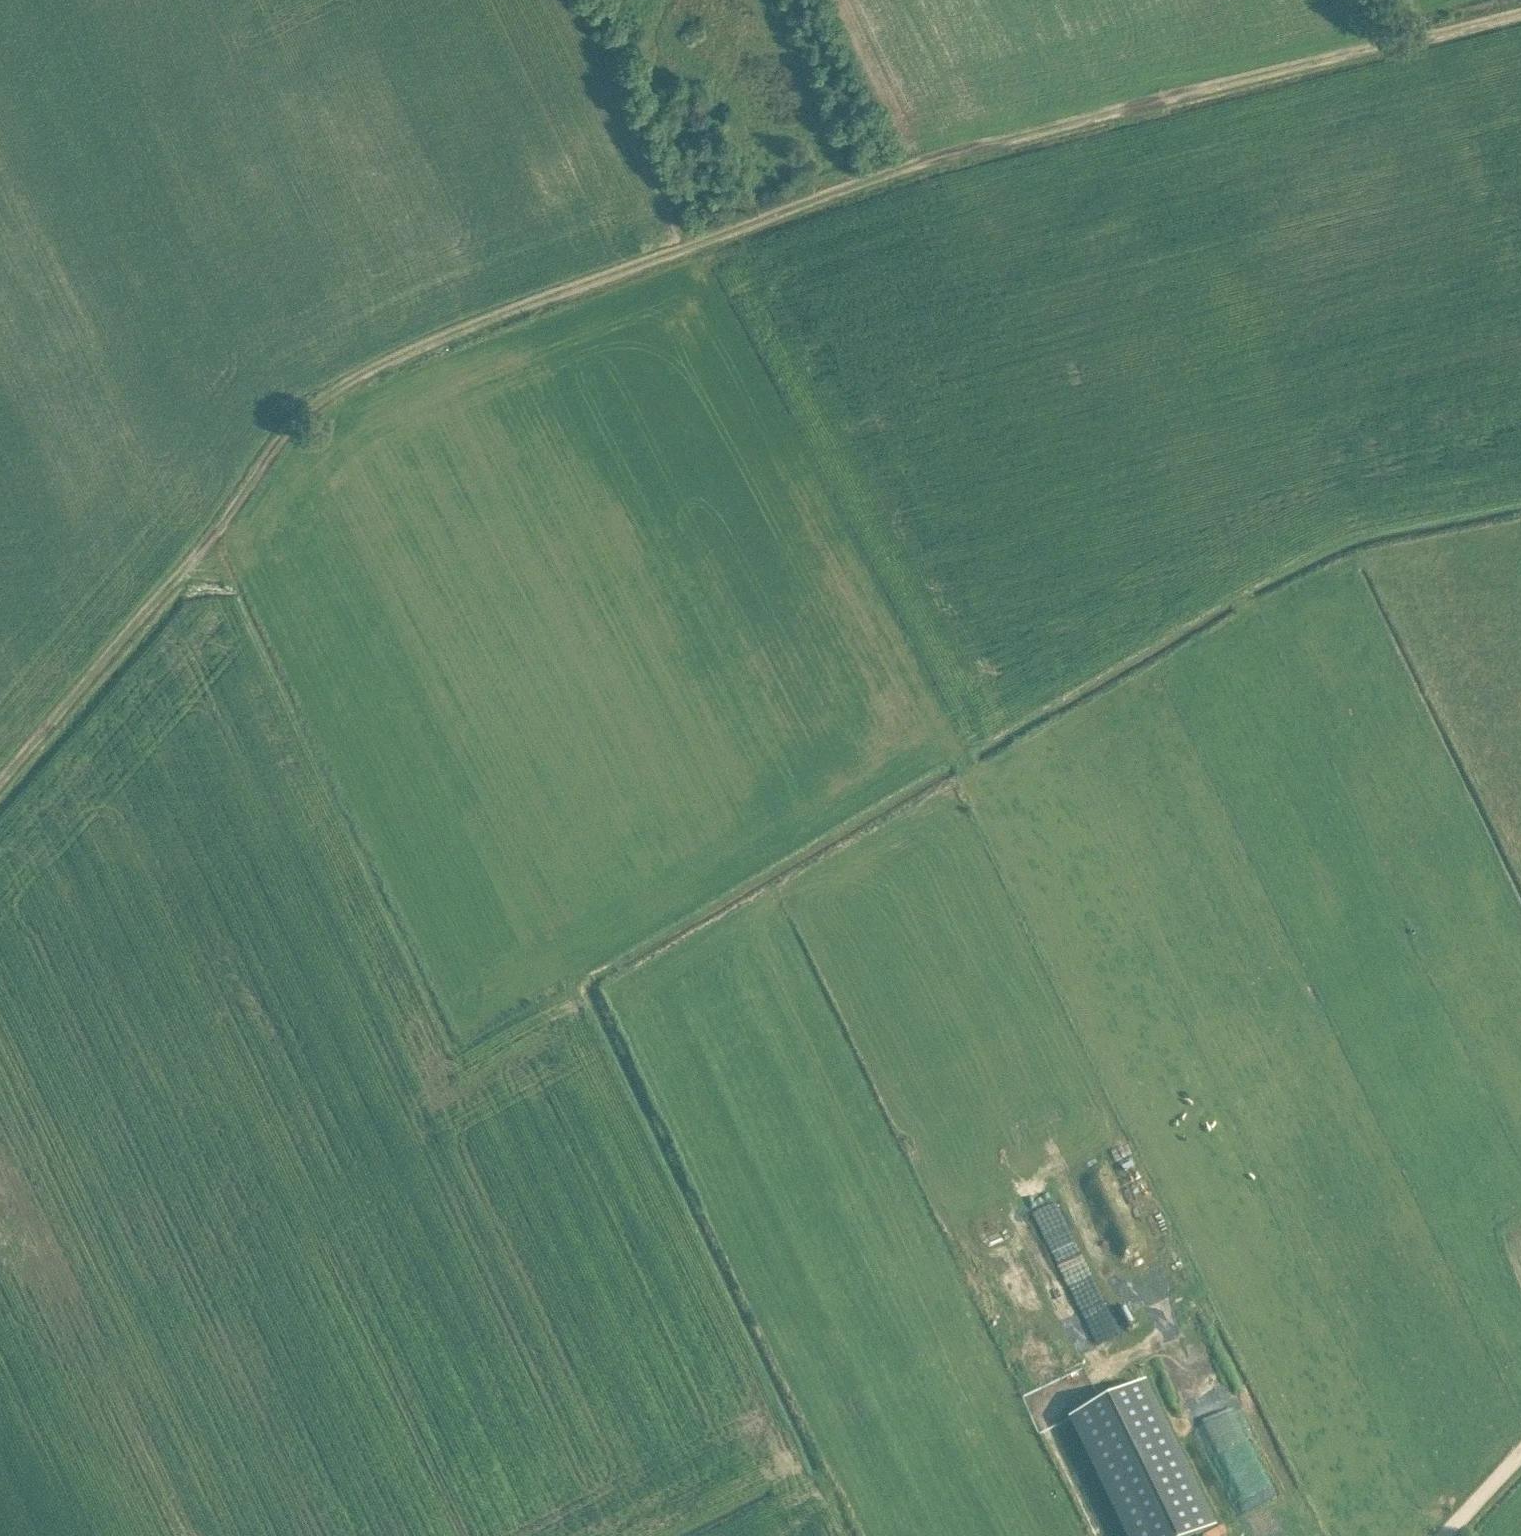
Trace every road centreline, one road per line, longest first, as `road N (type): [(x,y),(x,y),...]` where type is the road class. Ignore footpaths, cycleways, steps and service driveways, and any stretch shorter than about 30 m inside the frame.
road 1 (track): [(0,793),(203,558),(318,395),(623,268),(980,144),(1520,15)]

